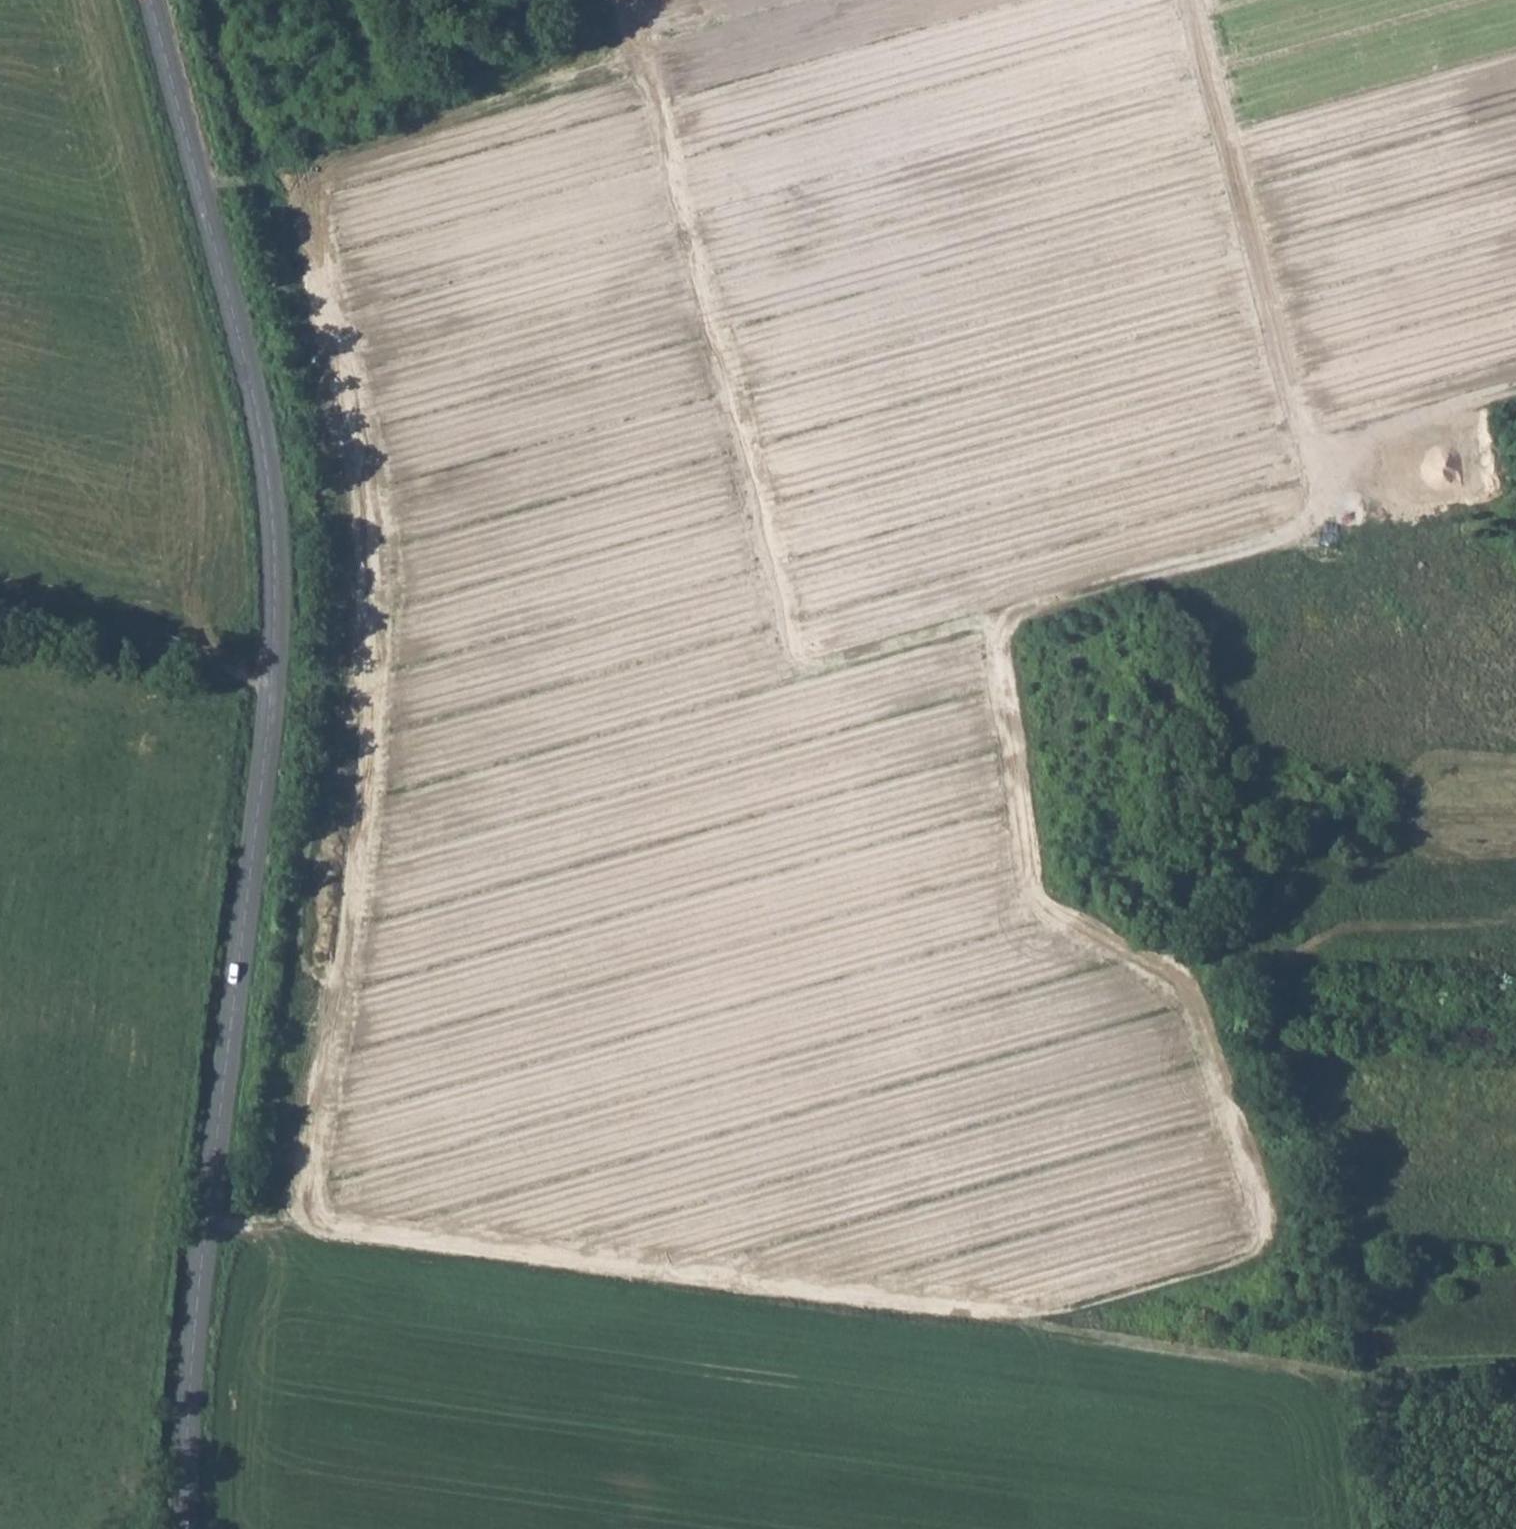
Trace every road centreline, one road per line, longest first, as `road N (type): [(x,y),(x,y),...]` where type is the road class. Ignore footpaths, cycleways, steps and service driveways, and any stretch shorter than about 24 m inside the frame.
road 1 (tertiary): [(189,1528),(195,1373),(245,932),(290,630),(281,431),(166,0)]
road 2 (track): [(1253,946),(1289,1069),(1350,1230),(1396,1528)]
road 3 (track): [(1408,467),(1476,403),(1515,392)]

